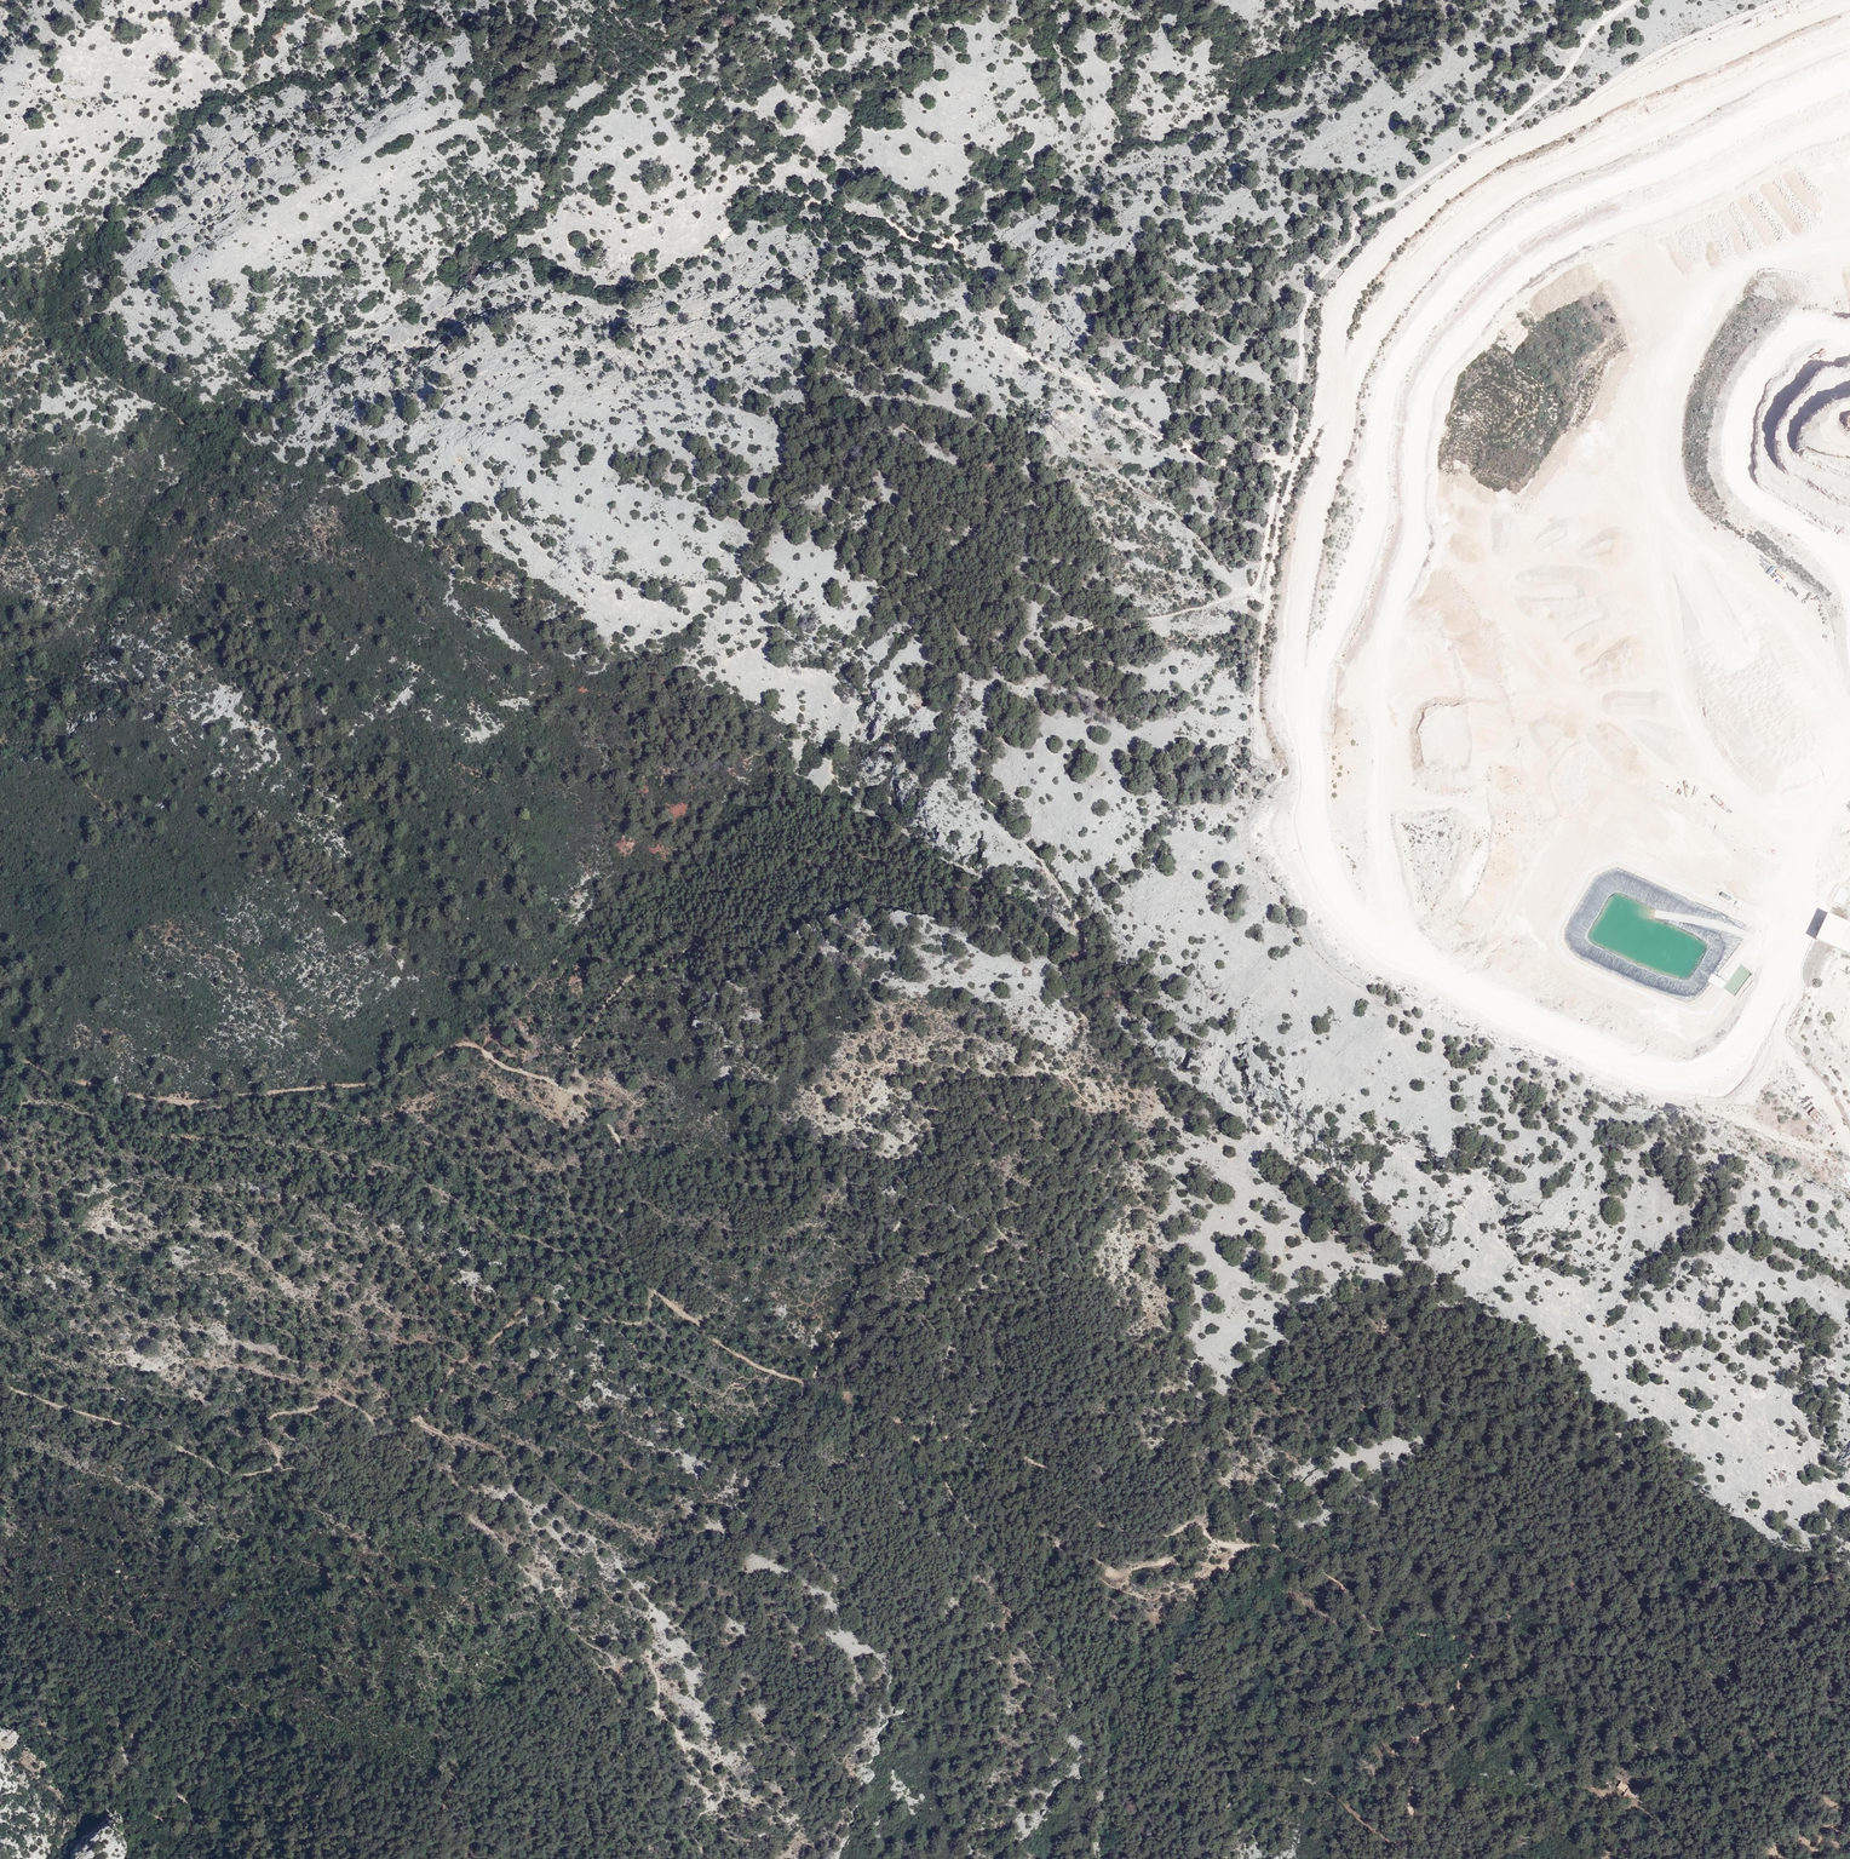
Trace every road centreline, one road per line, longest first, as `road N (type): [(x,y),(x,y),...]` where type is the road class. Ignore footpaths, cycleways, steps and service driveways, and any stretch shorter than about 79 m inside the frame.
road 1 (track): [(0,1386),(185,1448),(231,1475),(254,1475),(274,1468),(279,1452),(266,1422),(338,1399),(370,1417),(416,1420),(536,1298),(596,1320),(639,1322),(646,1320),(653,1292),(763,1369),(813,1384)]
road 2 (track): [(1406,1858),(1416,1818),(1409,1799),(1414,1743),(1460,1696),(1461,1673),(1476,1653),(1471,1635),(1378,1630),(1315,1566),(1263,1546),(1231,1546),(1211,1538),(1202,1520),(1164,1536),(1125,1530),(1102,1520),(1055,1466),(979,1444),(943,1446)]
road 3 (track): [(0,1048),(114,1092),(171,1101),(367,1084),(393,1080),(454,1045),(480,1047),(507,1068),(590,1098),(622,1151),(619,1244),(662,1297)]
road 4 (track): [(1240,1546),(1223,1565),(1168,1560),(1097,1575)]
road 5 (track): [(813,1384),(865,1395),(912,1436),(943,1446)]

